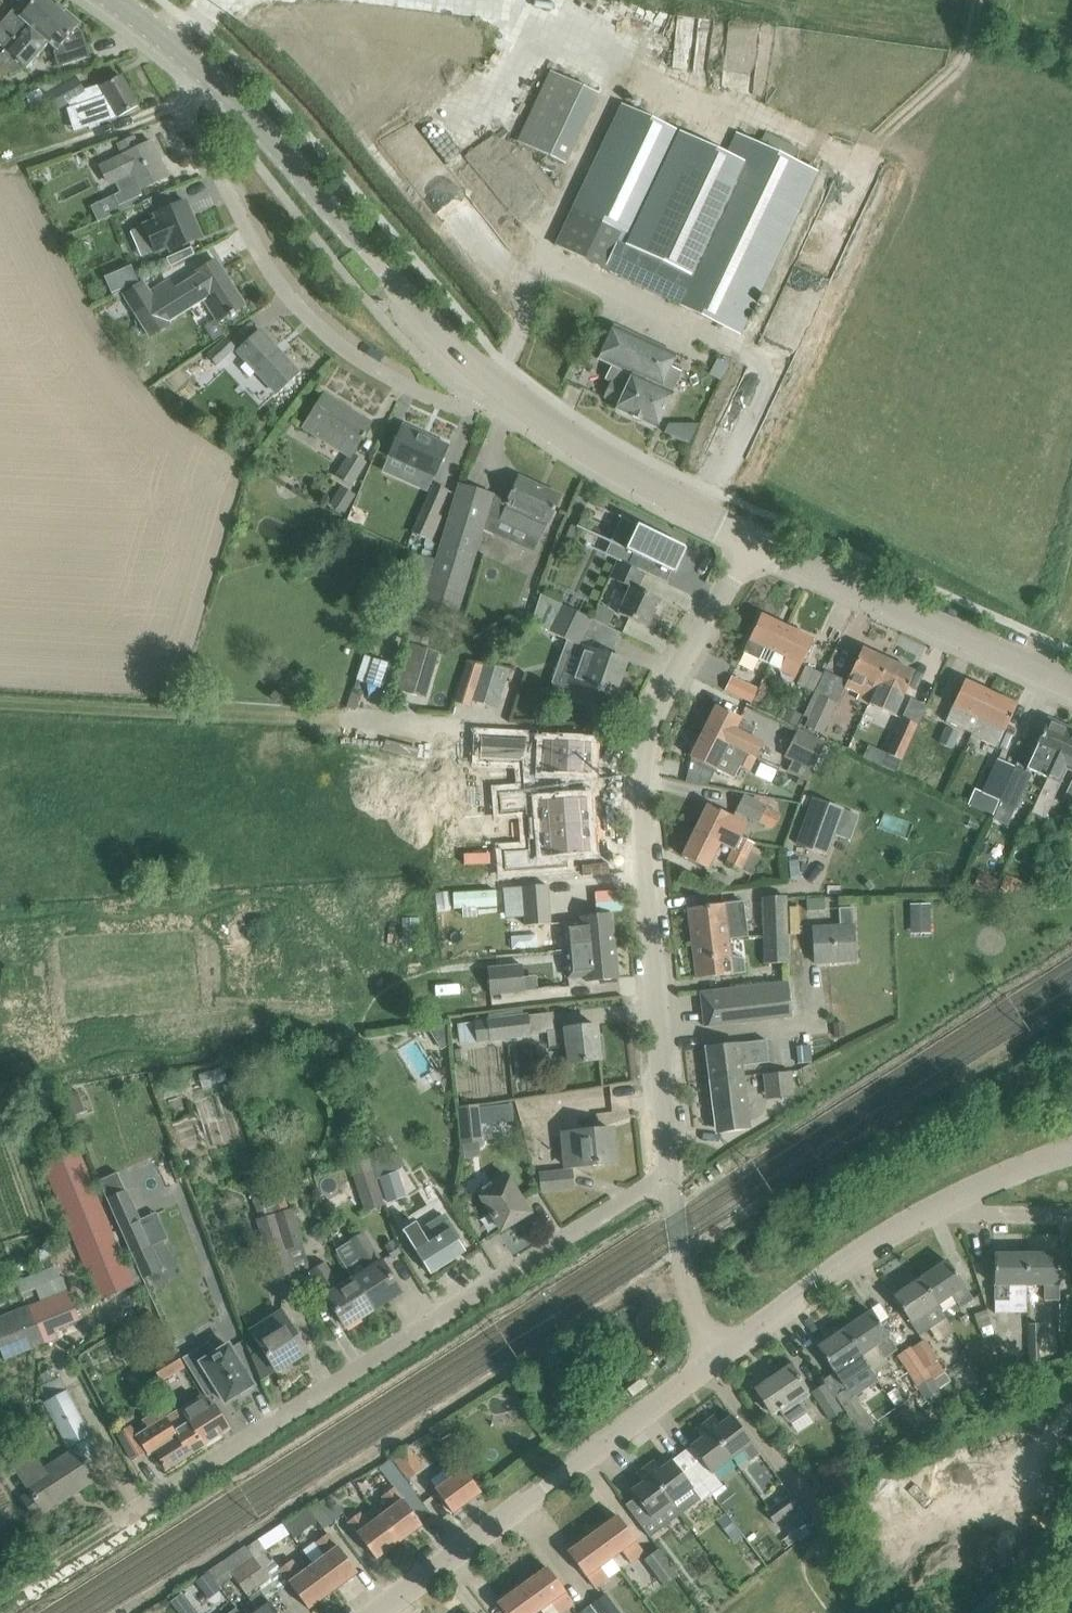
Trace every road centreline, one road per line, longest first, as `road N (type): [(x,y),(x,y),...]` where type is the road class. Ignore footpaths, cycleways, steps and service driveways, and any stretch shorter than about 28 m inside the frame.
road 1 (unclassified): [(26,1584),(671,1170)]
road 2 (residential): [(671,1170),(641,777),(661,696),(750,543)]
road 3 (residential): [(503,387),(461,408),(401,385),(330,339),(276,282),(190,118),(188,86),(199,66)]
road 4 (tertiary): [(503,387),(438,330),(241,104),(199,66)]
road 5 (unclassified): [(375,1612),(716,1356)]
road 6 (unclassified): [(716,1356),(872,1242),(980,1179),(1071,1149)]
road 7 (tertiary): [(1071,686),(750,543)]
road 8 (tertiary): [(750,543),(503,387)]
road 9 (residential): [(716,1356),(684,1271),(671,1170)]

